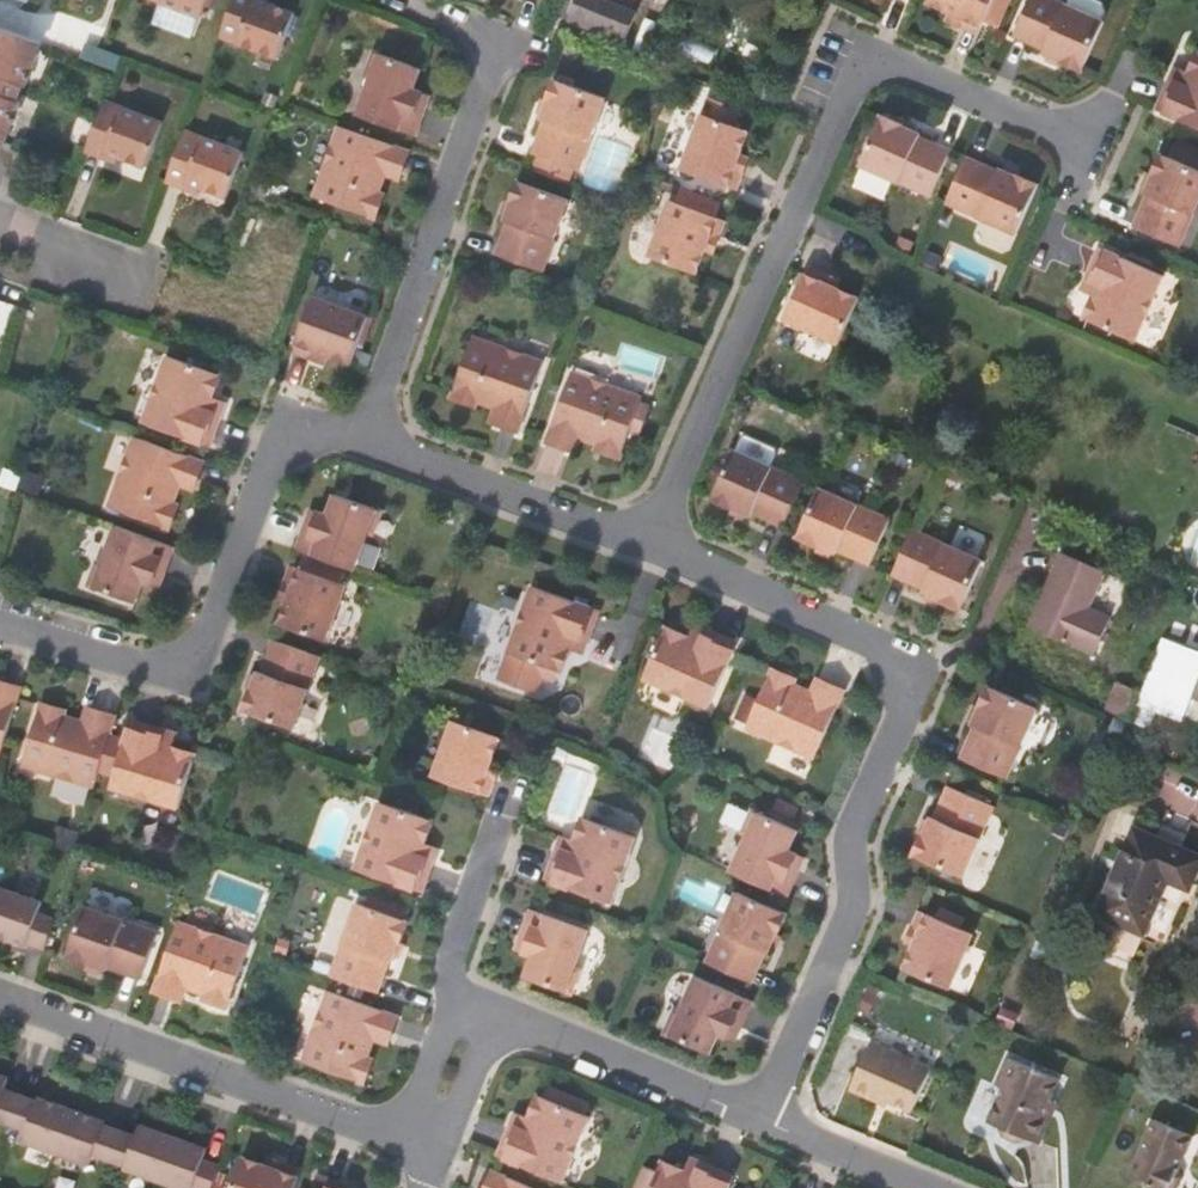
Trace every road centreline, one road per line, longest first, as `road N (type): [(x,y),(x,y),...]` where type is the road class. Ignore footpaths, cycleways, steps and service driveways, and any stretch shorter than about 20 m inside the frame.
road 1 (residential): [(657,567),(872,57),(1096,153)]
road 2 (residential): [(775,1128),(853,913),(851,820),(907,665),(657,567)]
road 3 (residential): [(376,455),(324,434),(279,459),(217,646),(162,672),(0,629)]
road 4 (residential): [(376,455),(515,42),(448,17)]
road 5 (residential): [(402,1133),(0,1005)]
road 6 (residential): [(657,567),(376,455)]
road 7 (residential): [(775,1128),(498,1019)]
road 8 (residential): [(455,1005),(491,838)]
road 9 (residential): [(913,1187),(775,1128)]
road 10 (residential): [(0,223),(134,276)]
road 11 (residential): [(455,1005),(402,1133)]
road 12 (residential): [(451,1147),(498,1019)]

